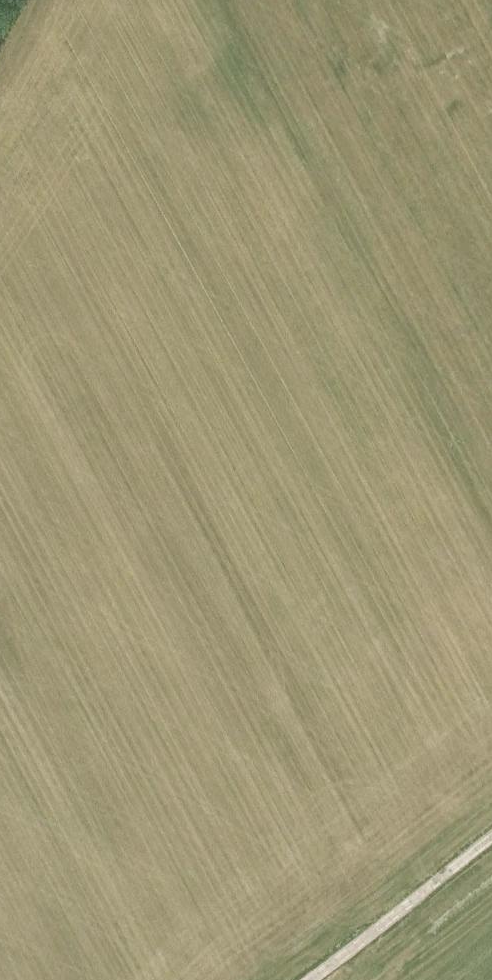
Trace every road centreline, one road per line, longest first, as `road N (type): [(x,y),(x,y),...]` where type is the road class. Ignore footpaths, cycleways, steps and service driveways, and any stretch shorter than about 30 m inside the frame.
road 1 (track): [(306,979),(491,835)]

